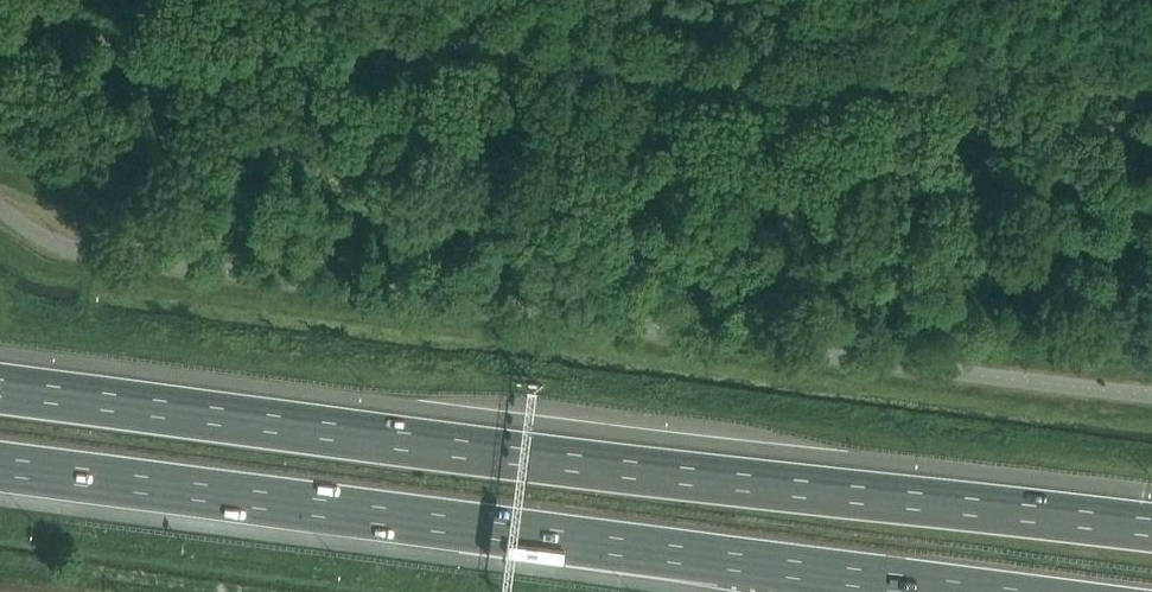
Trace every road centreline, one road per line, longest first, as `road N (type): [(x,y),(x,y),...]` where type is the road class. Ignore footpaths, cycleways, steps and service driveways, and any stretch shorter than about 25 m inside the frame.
road 1 (motorway): [(1151,529),(0,389)]
road 2 (motorway): [(0,465),(967,591)]

